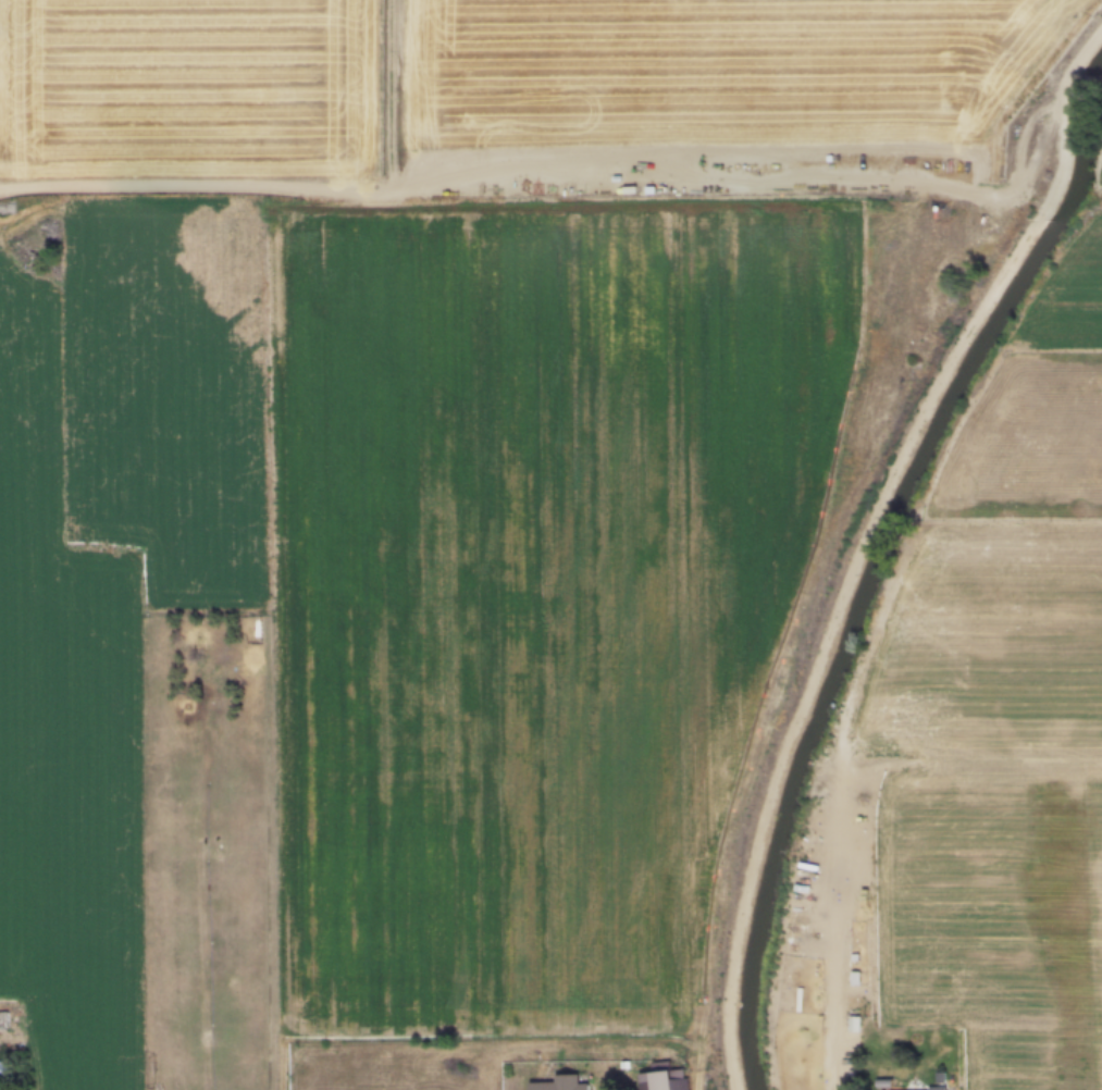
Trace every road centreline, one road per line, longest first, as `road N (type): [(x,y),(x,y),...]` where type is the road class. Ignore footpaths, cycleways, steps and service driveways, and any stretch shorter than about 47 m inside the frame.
road 1 (track): [(1101,37),(1077,69),(1058,197),(938,394),(877,520),(778,791),(734,990),(742,1089)]

